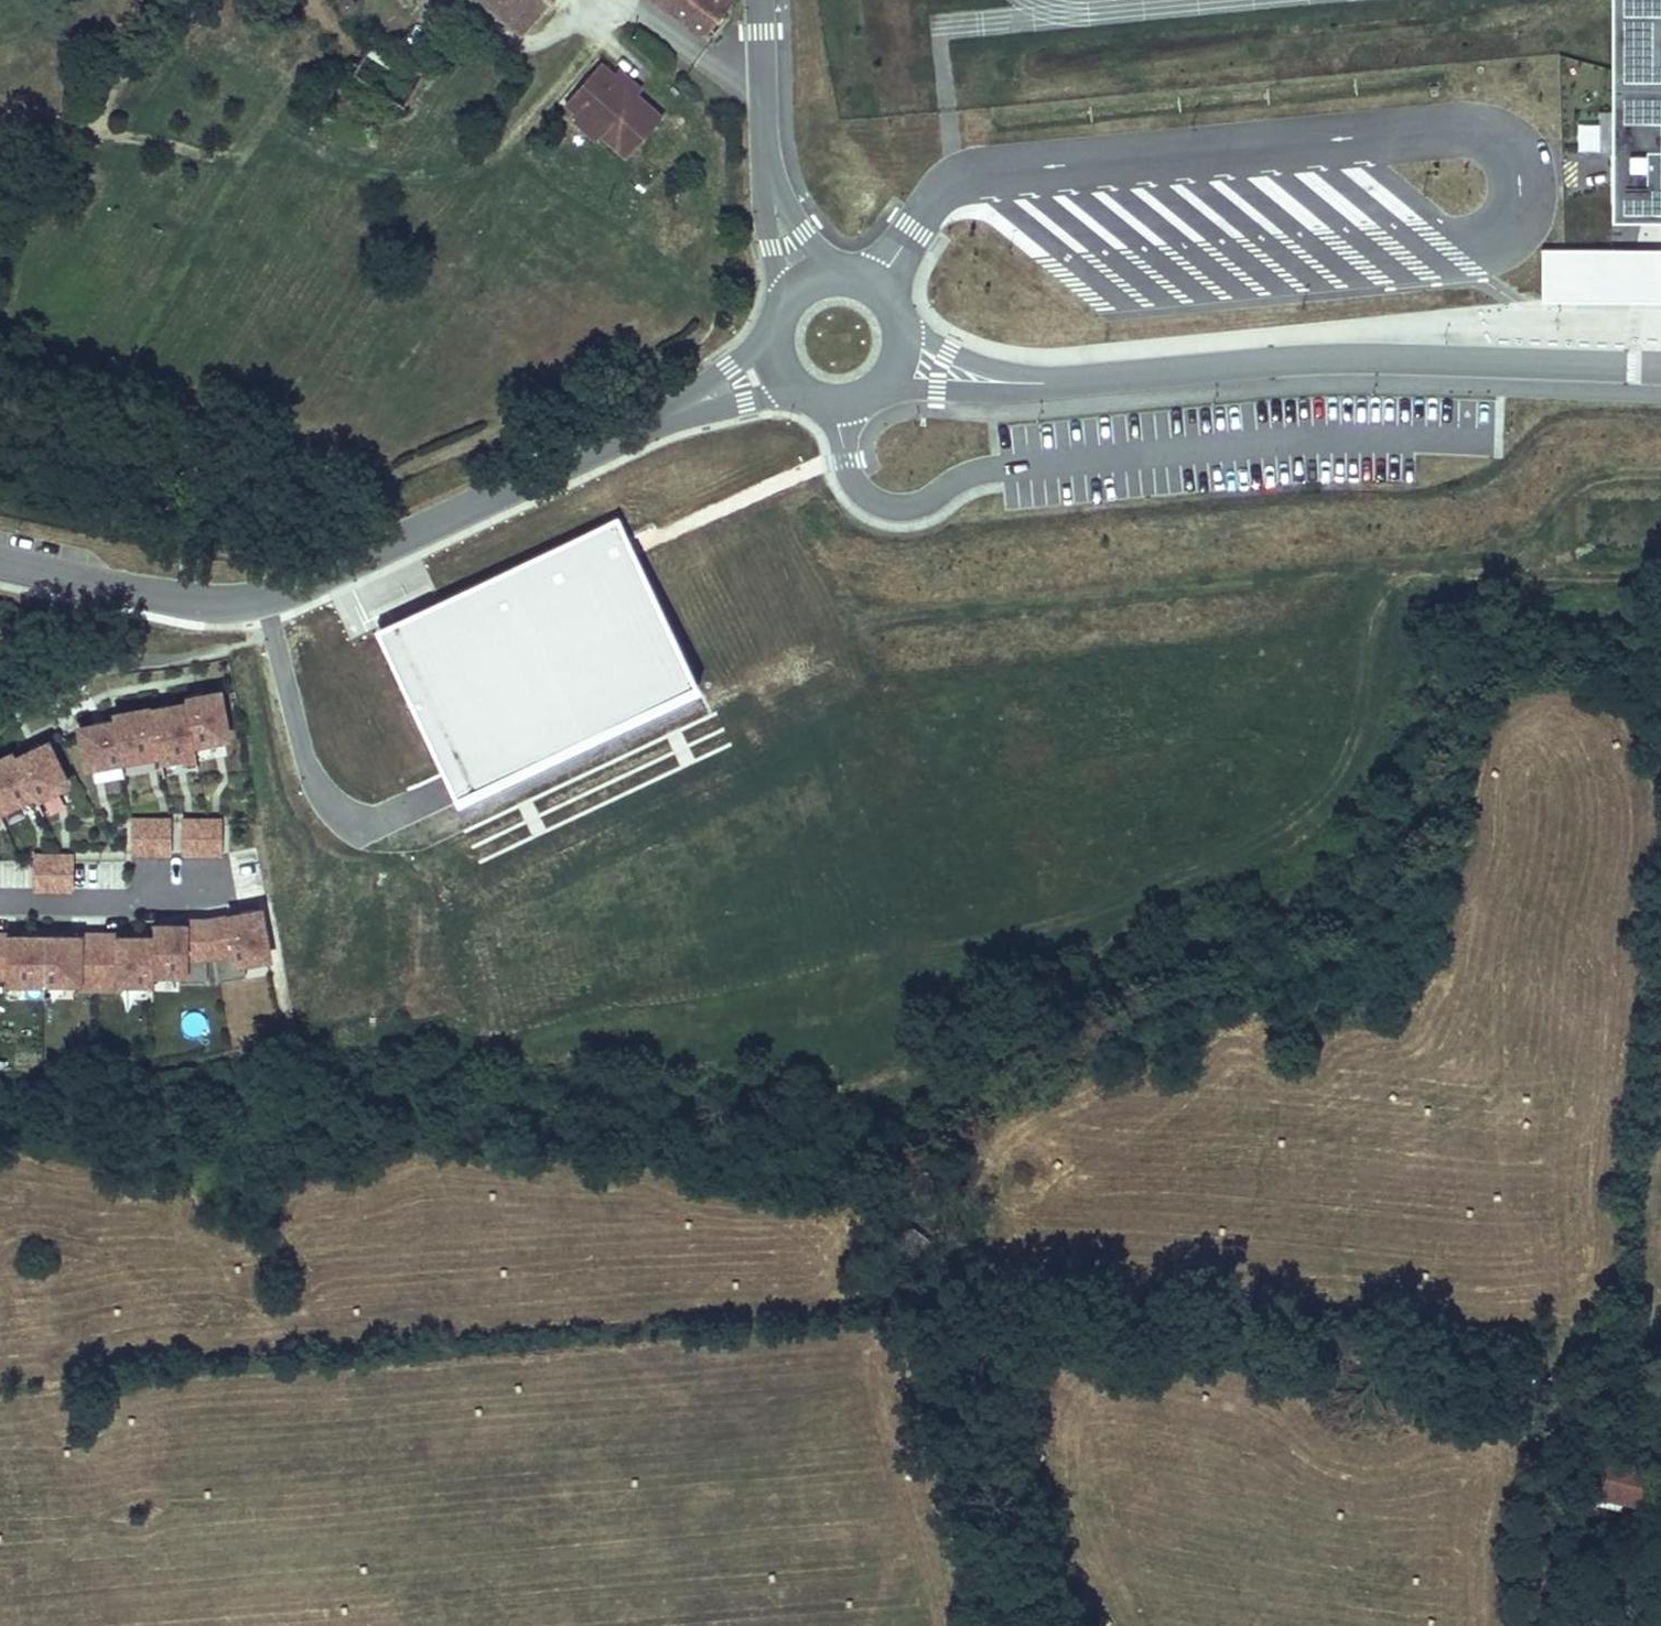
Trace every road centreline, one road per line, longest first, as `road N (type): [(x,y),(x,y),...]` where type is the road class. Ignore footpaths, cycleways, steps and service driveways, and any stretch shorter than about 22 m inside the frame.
road 1 (unclassified): [(0,563),(182,602),(241,605),(322,579),(503,485),(676,412)]
road 2 (unclassified): [(1660,360),(1330,351),(1050,383)]
road 3 (residential): [(0,902),(116,903),(210,879)]
road 4 (unclassified): [(875,395),(1050,383)]
road 5 (unclassified): [(760,0),(768,173)]
road 6 (unclassified): [(1050,383),(971,366),(904,329)]
road 7 (unclassified): [(768,173),(783,308)]
road 8 (unclassified): [(676,412),(802,393)]
road 9 (unclassified): [(773,331),(676,412)]
road 10 (unclassified): [(832,275),(768,173)]

